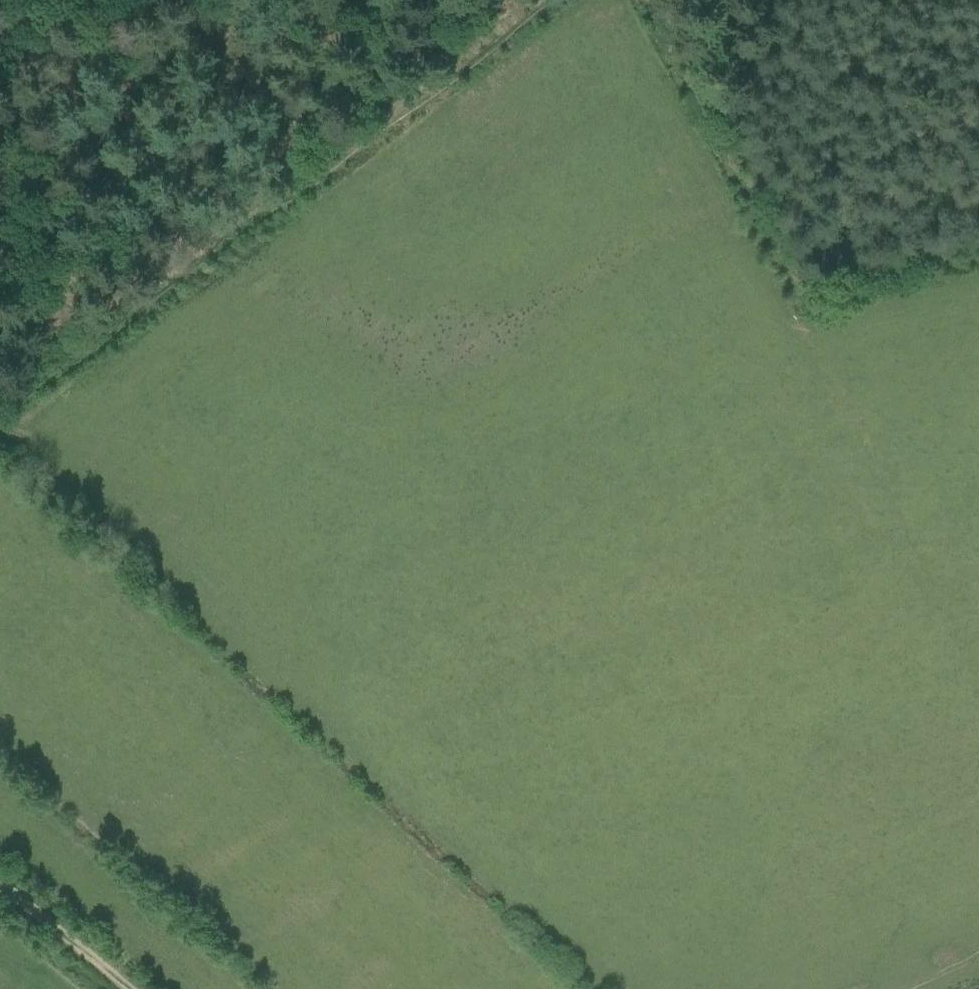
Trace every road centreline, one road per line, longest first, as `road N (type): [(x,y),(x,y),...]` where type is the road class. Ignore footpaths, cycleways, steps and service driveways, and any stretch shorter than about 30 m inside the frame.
road 1 (track): [(0,406),(540,0)]
road 2 (track): [(628,0),(807,304)]
road 3 (track): [(119,988),(0,892)]

